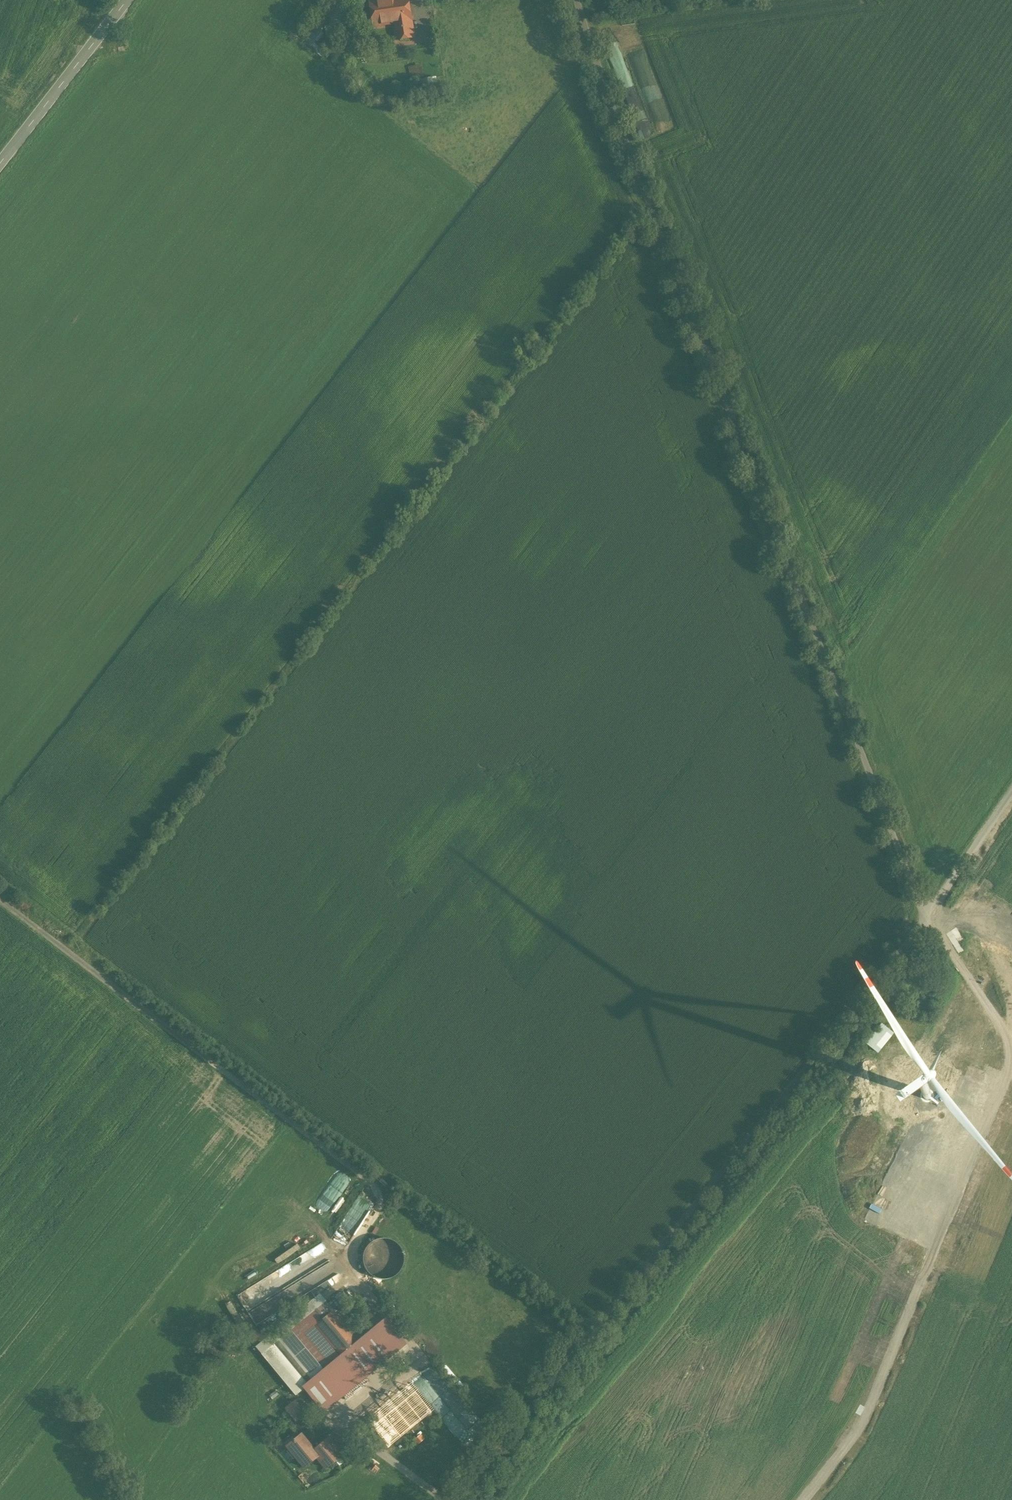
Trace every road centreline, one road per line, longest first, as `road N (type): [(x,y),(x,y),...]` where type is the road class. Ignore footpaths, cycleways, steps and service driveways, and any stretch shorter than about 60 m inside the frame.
road 1 (unclassified): [(581,0),(927,913)]
road 2 (unclassified): [(927,913),(458,1499)]
road 3 (track): [(0,899),(371,1182),(382,1195),(355,1260),(405,1330)]
road 4 (track): [(927,913),(1008,1038),(1010,1067),(984,1135),(944,1115)]
road 5 (secondary): [(0,162),(127,0)]
road 6 (unclassified): [(1011,790),(927,913)]

